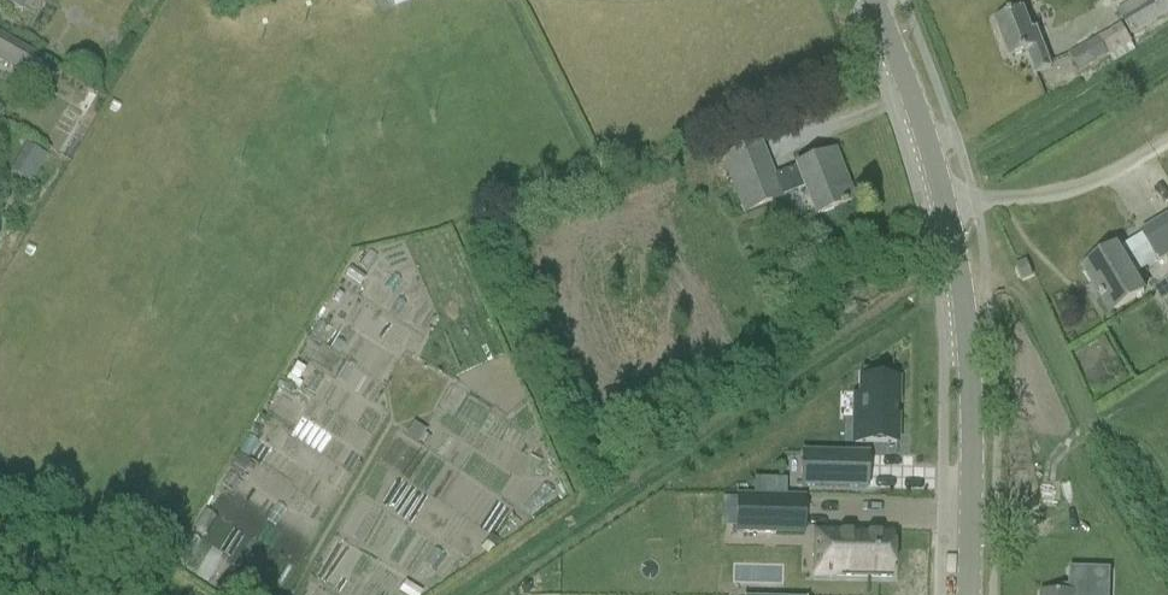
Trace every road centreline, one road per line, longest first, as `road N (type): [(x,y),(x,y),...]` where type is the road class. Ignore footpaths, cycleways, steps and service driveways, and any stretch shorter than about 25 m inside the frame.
road 1 (tertiary): [(965,594),(962,280),(936,166),(872,0)]
road 2 (track): [(169,594),(0,496)]

